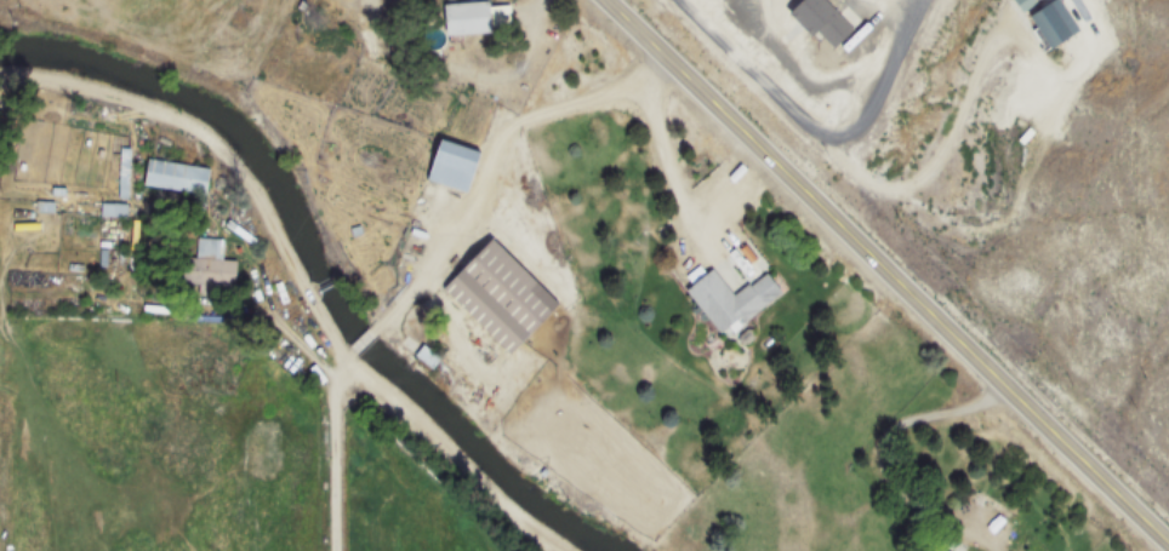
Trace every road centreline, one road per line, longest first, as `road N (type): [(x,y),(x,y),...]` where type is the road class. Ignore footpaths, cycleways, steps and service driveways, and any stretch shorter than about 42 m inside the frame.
road 1 (secondary): [(1168,544),(1095,457),(602,0)]
road 2 (track): [(0,76),(68,82),(199,125),(243,157),(347,360),(563,550)]
road 3 (residential): [(682,0),(800,110),(854,174),(896,191),(933,172),(997,47),(1015,33)]
road 4 (residential): [(347,360),(335,412),(336,550)]

